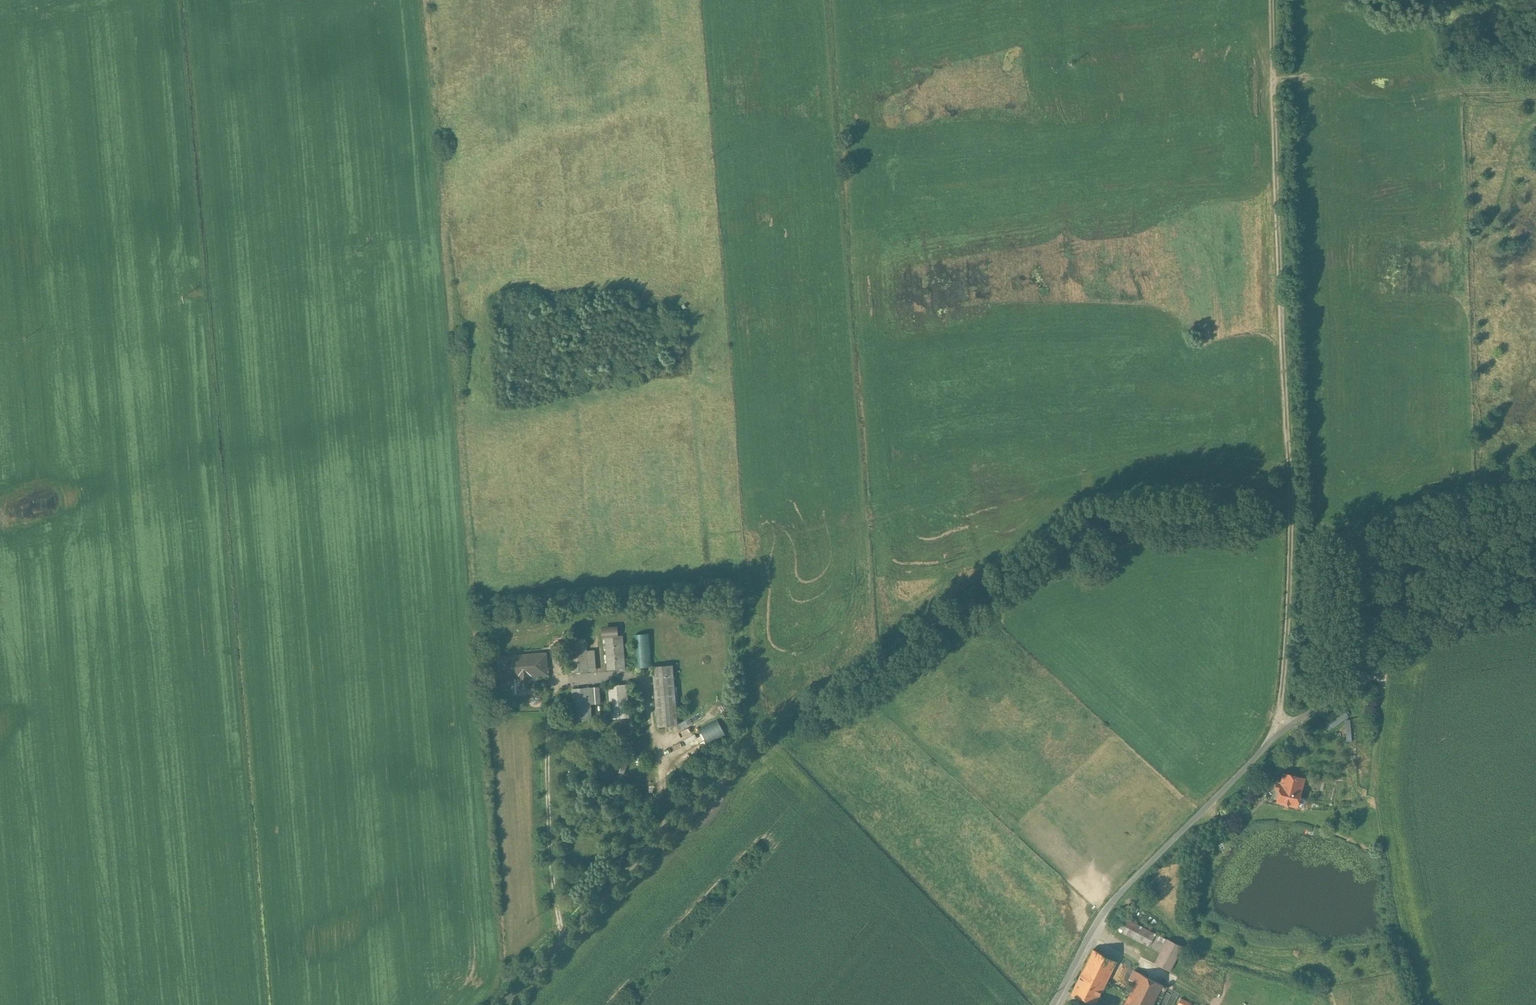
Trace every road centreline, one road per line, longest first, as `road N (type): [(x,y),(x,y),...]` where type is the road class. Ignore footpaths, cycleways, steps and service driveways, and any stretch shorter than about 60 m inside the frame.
road 1 (track): [(1274,0),(1293,607),(1279,728)]
road 2 (unclassified): [(1054,1004),(1121,888),(1279,728),(1439,631),(1535,606)]
road 3 (track): [(752,743),(843,693),(1081,517),(1289,489)]
road 4 (unclassified): [(508,1004),(752,743)]

